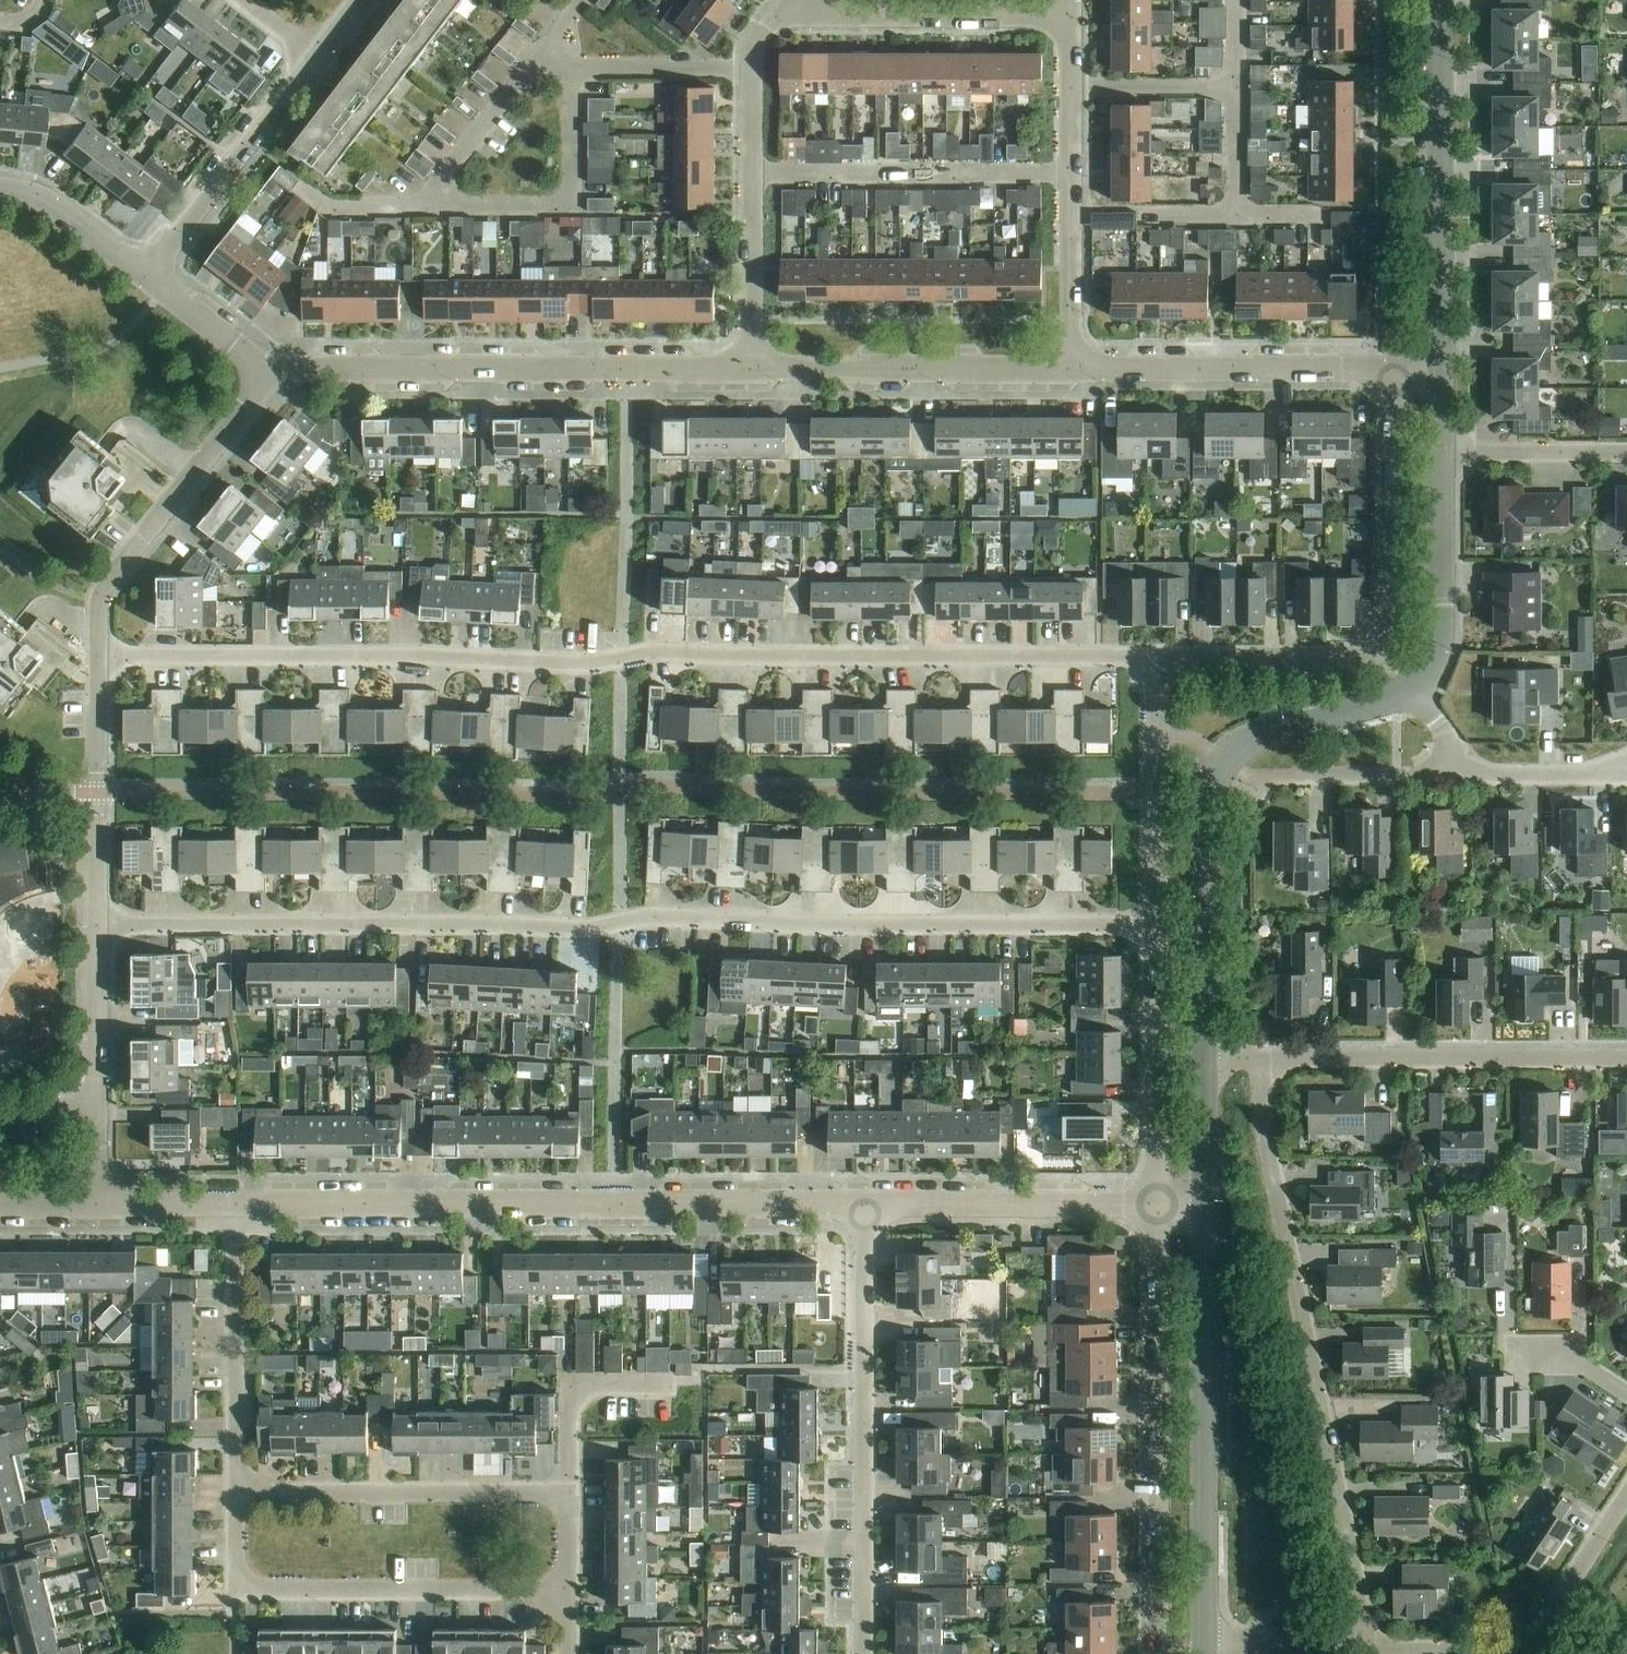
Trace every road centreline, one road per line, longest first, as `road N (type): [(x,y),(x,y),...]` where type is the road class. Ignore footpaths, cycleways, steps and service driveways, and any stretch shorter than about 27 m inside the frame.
road 1 (residential): [(1170,678),(1151,660),(96,658)]
road 2 (residential): [(100,924),(599,929),(646,918),(1157,925)]
road 3 (residential): [(239,1210),(868,1205)]
road 4 (residential): [(1264,1059),(1273,1167),(1366,1653)]
road 5 (tertiary): [(1409,687),(1254,742),(1211,784),(1205,1060)]
road 6 (residential): [(1392,375),(1396,616),(1388,642),(1345,668),(1187,666),(1170,678)]
road 7 (residential): [(753,370),(260,370)]
road 8 (residential): [(864,1653),(868,1205)]
road 9 (residential): [(1158,1205),(1158,1653)]
road 10 (tertiary): [(1206,1207),(1204,1649)]
road 11 (residential): [(572,1591),(237,1595),(236,1495)]
road 12 (residential): [(572,1591),(572,1494),(236,1495)]
road 13 (tertiary): [(1442,0),(1441,376)]
road 14 (residential): [(1626,1060),(1264,1059)]
road 15 (residential): [(260,370),(246,407),(102,592),(96,658)]
road 16 (residential): [(1392,375),(1072,369)]
road 17 (residential): [(1072,369),(753,370)]
road 18 (residential): [(1071,176),(753,174)]
road 19 (residential): [(868,1205),(1158,1205)]
road 20 (residential): [(100,924),(103,1209)]
road 21 (residential): [(236,1495),(239,1210)]
road 22 (residential): [(1157,925),(1158,1205)]
road 23 (residential): [(1070,16),(815,15),(798,0)]
road 24 (residential): [(440,206),(573,213),(574,71)]
road 25 (residential): [(310,60),(147,277)]
road 26 (residential): [(96,658),(100,924)]
road 27 (residential): [(1170,678),(1158,704),(1157,925)]
road 28 (tertiary): [(1443,454),(1440,651),(1409,687)]
road 29 (residential): [(1626,1507),(1550,1631),(1498,1653)]
road 30 (residential): [(753,174),(753,370)]
road 31 (residential): [(1071,176),(1072,369)]
road 32 (residential): [(544,51),(441,183),(440,206)]
road 33 (residential): [(1443,454),(1626,455)]
road 34 (residential): [(574,71),(753,74)]
road 35 (residential): [(1461,762),(1441,776),(1292,779)]
road 36 (residential): [(0,190),(39,199),(147,277)]
road 37 (residential): [(1071,91),(1237,90)]
road 38 (residential): [(1596,1373),(1567,1350),(1517,1352),(1517,1362),(1531,1372),(1579,1373)]
road 39 (residential): [(1366,1653),(1204,1649)]
road 40 (residential): [(1613,772),(1510,778),(1461,762)]
road 41 (tertiary): [(1205,1060),(1206,1207)]
road 42 (residential): [(147,277),(260,370)]
road 43 (residential): [(103,1209),(239,1210)]
road 44 (residential): [(311,189),(331,207),(440,206)]
road 45 (residential): [(1237,90),(1239,218)]

